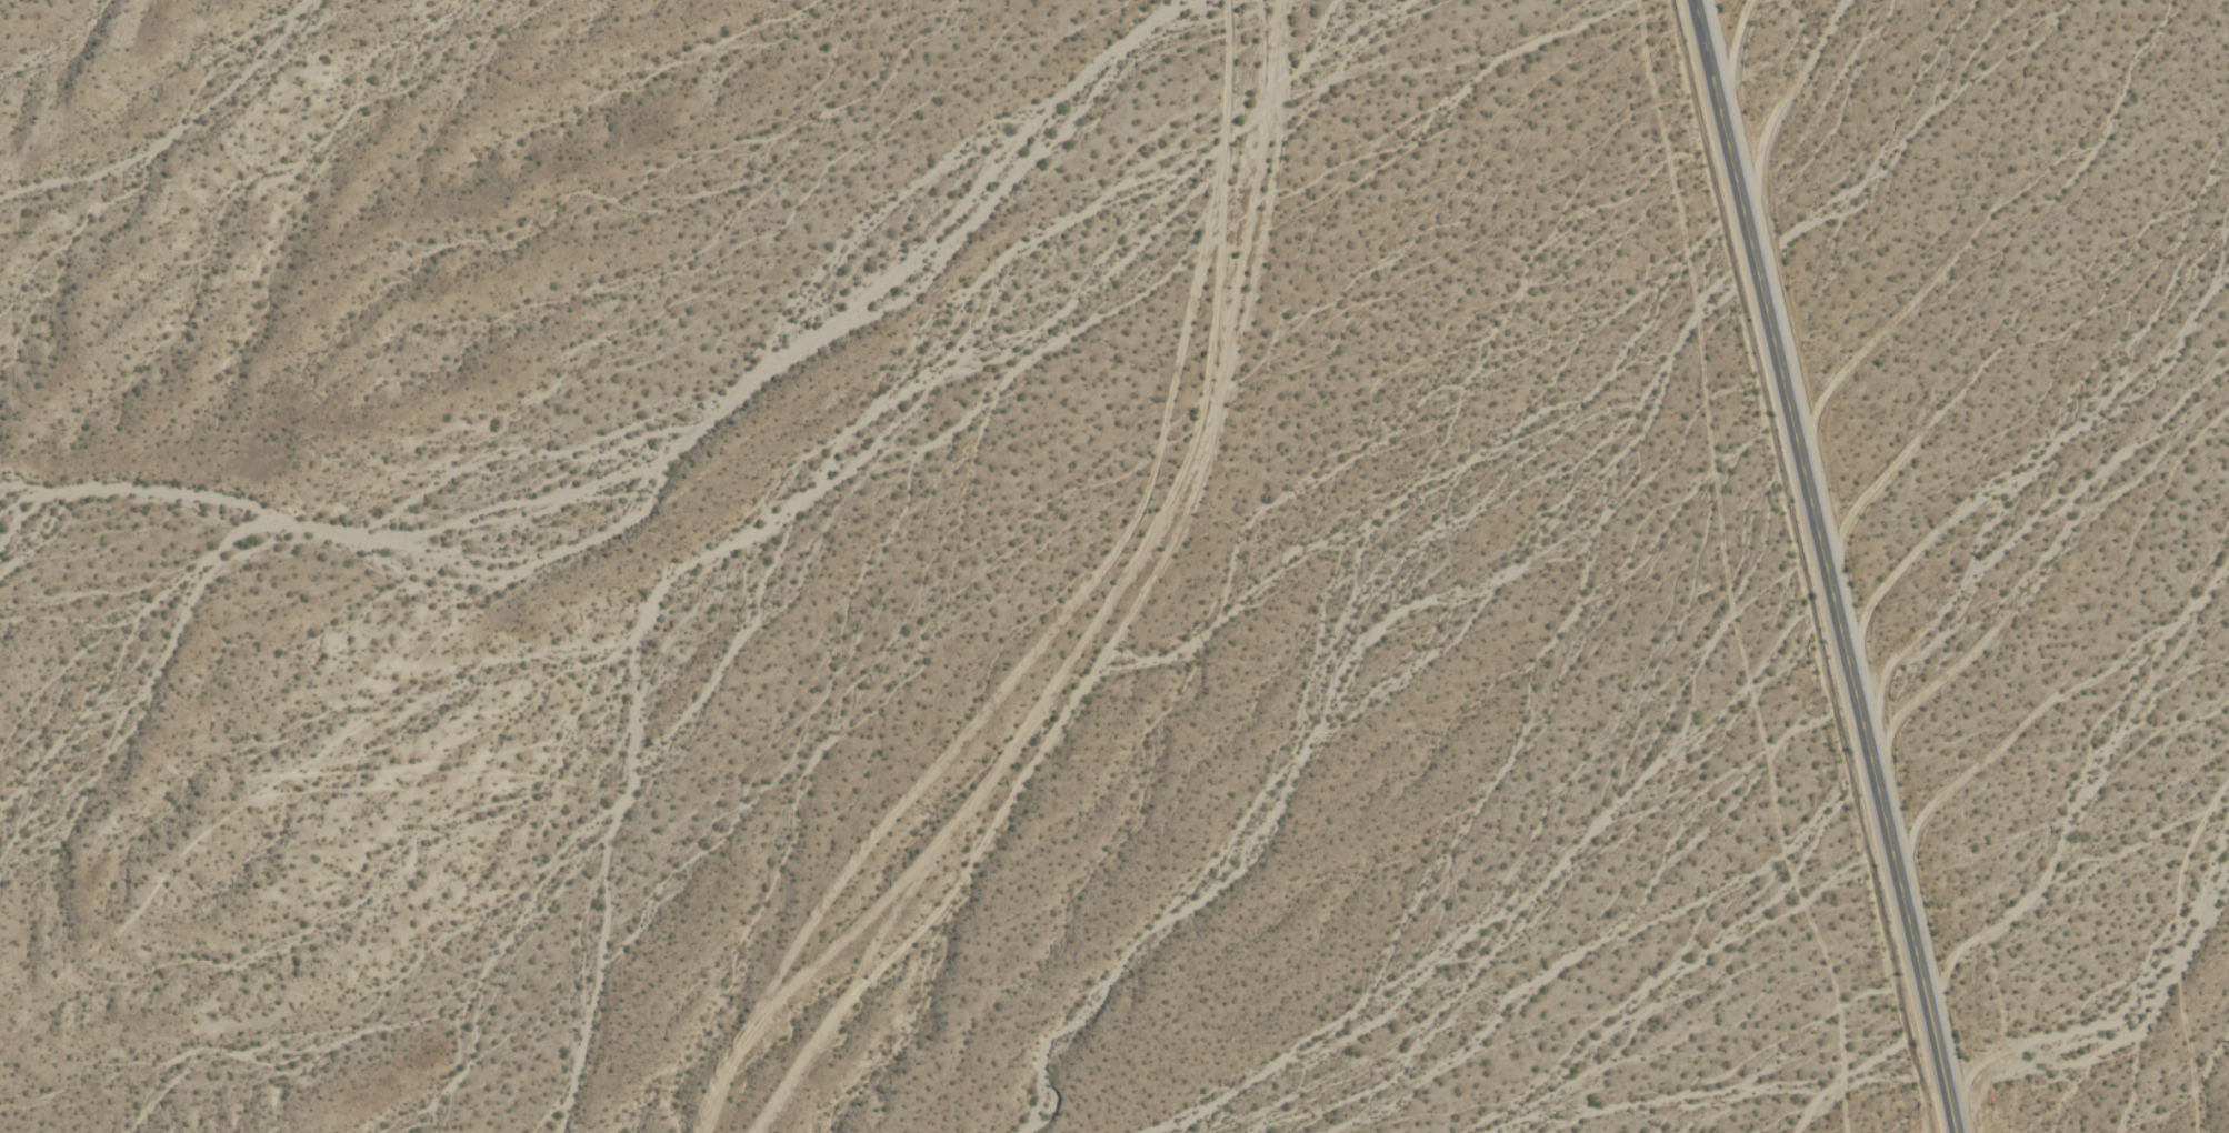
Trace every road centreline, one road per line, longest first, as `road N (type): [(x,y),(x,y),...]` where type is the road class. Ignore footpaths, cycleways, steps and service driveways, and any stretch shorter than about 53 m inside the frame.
road 1 (primary): [(1955,1132),(1693,0)]

